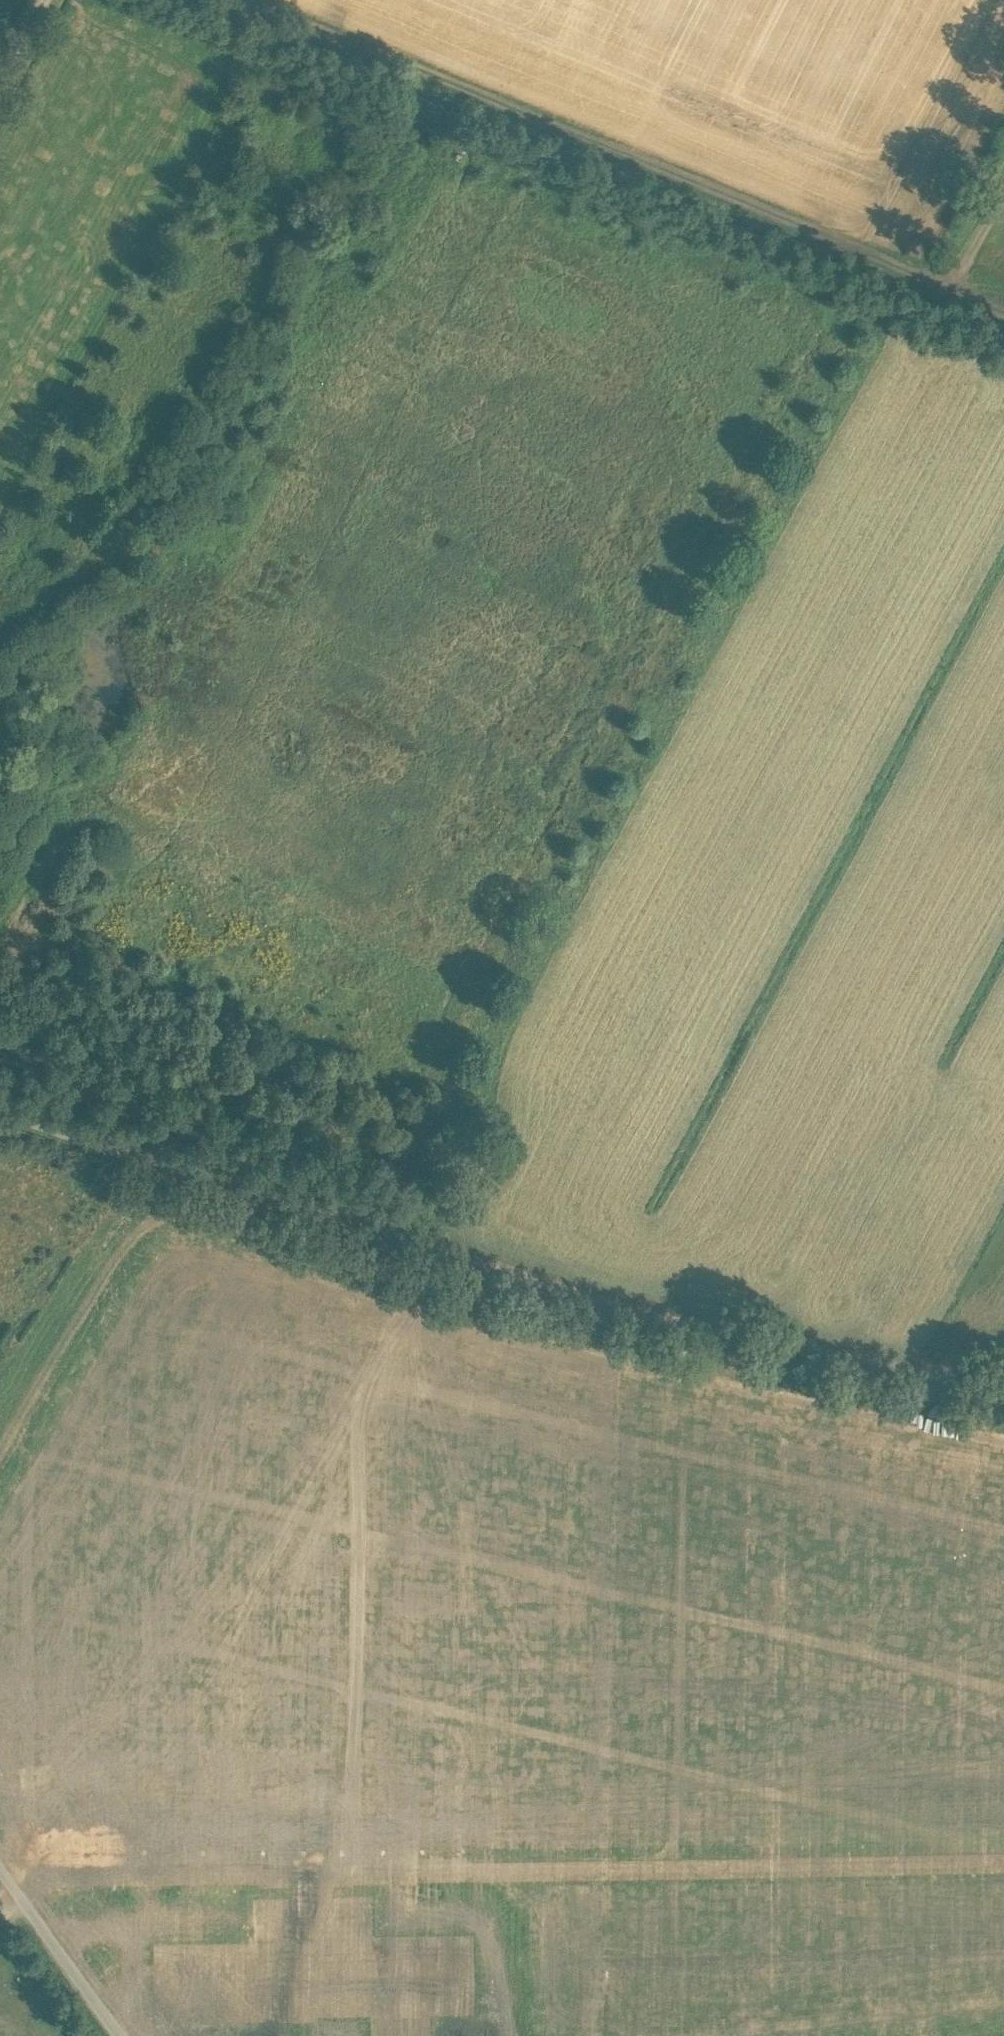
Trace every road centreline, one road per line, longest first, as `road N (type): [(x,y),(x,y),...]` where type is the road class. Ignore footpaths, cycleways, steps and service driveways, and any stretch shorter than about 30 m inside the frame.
road 1 (unclassified): [(1003,1375),(795,1336),(0,1108)]
road 2 (track): [(0,1860),(125,2035)]

